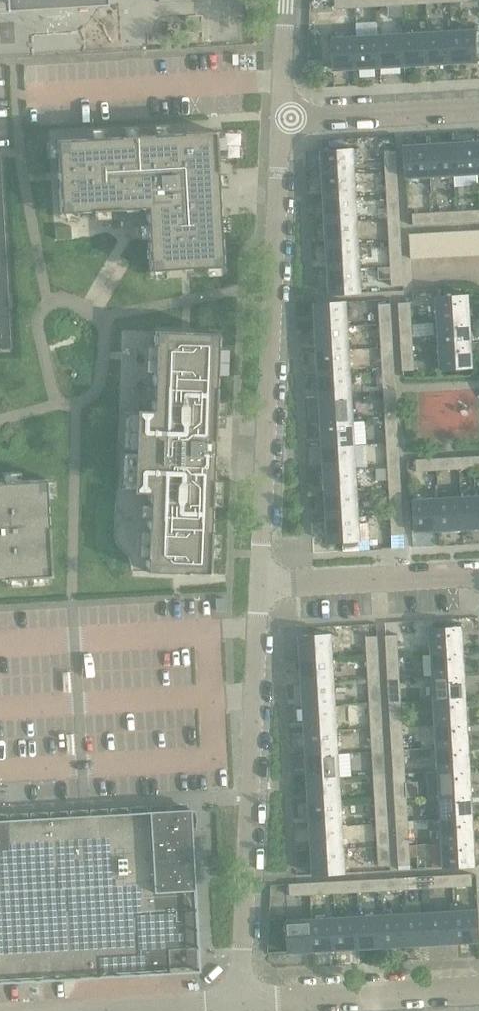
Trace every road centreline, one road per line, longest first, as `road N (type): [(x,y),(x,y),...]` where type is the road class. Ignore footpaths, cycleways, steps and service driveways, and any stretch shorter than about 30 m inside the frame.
road 1 (residential): [(260,588),(283,117)]
road 2 (residential): [(245,1006),(260,588)]
road 3 (unclassified): [(260,588),(478,574)]
road 4 (residential): [(273,1004),(478,993)]
road 5 (residential): [(283,117),(478,107)]

